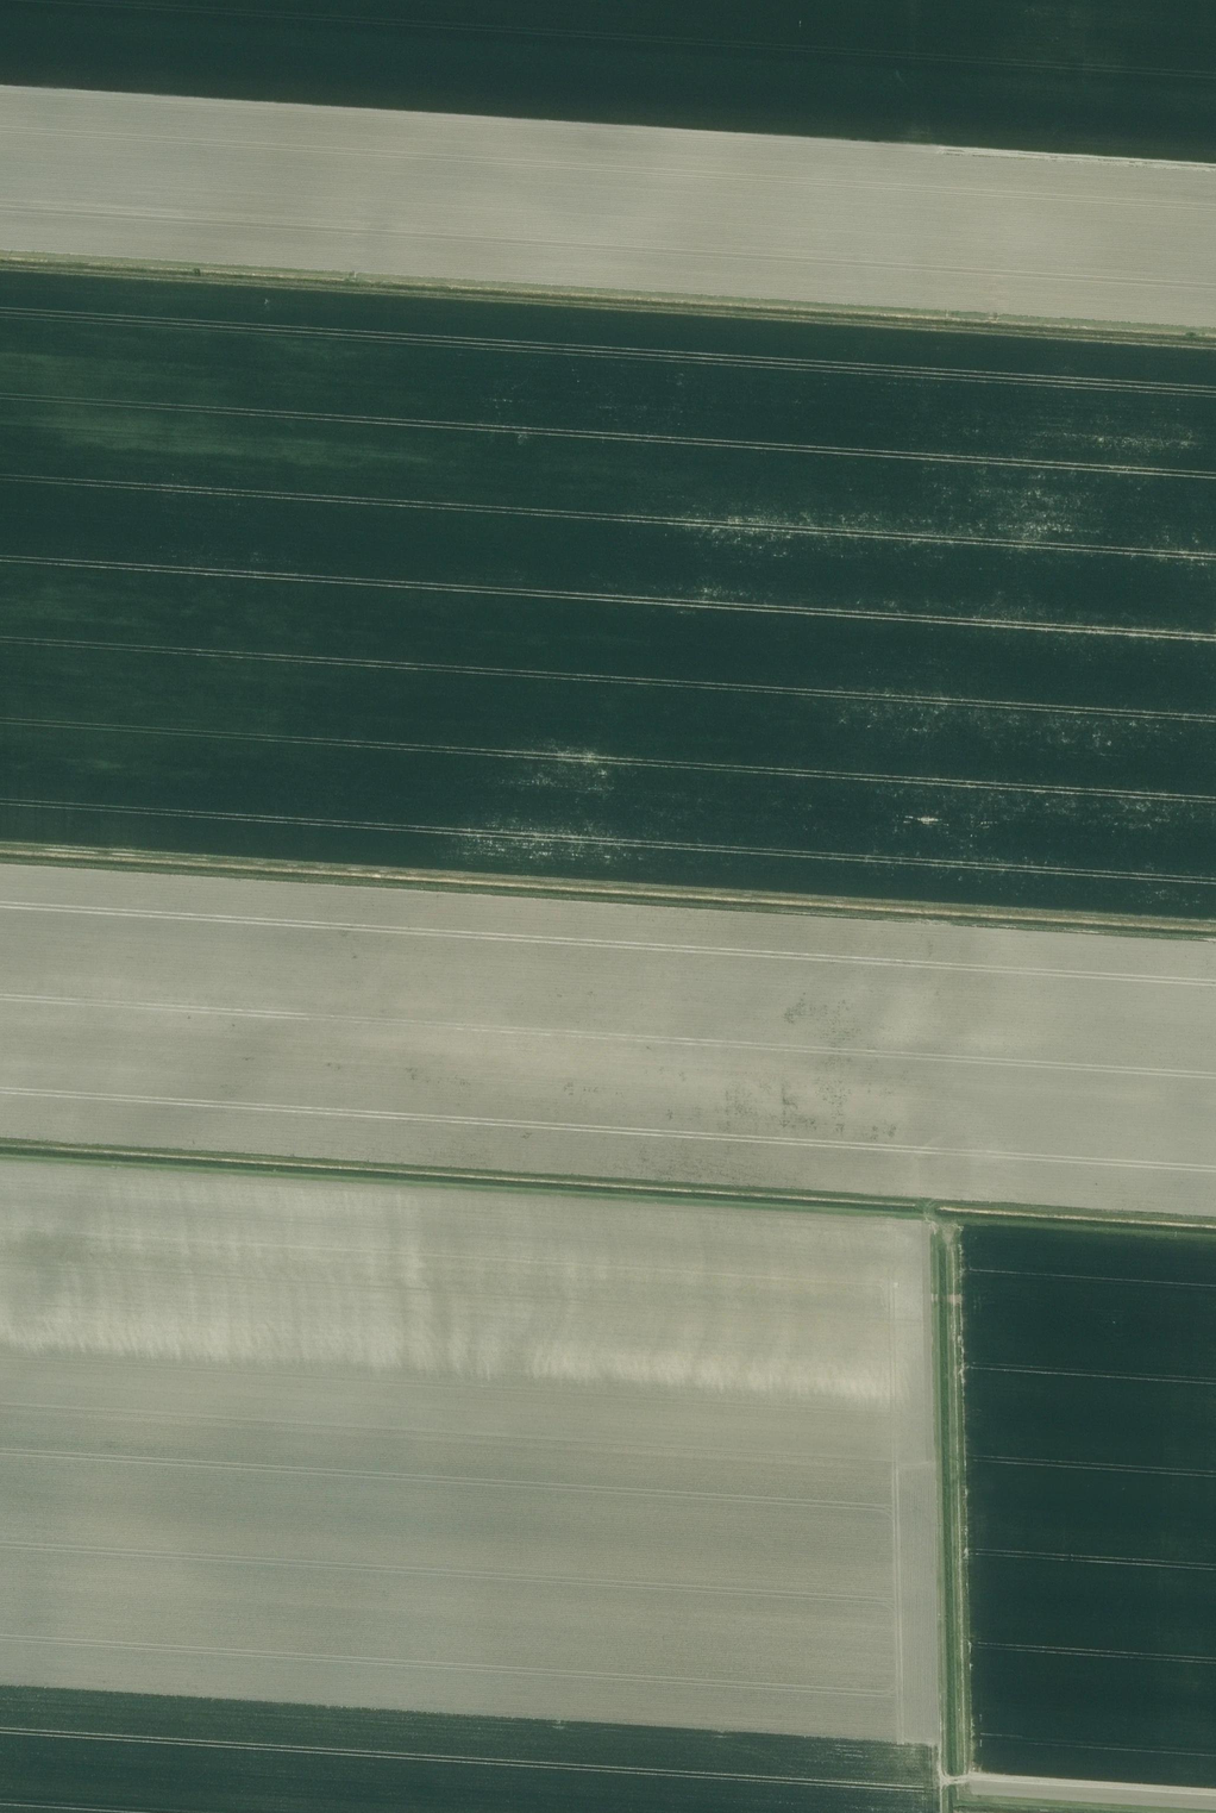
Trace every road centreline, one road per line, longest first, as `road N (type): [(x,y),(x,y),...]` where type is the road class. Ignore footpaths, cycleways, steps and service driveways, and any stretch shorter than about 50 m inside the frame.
road 1 (track): [(1215,1790),(961,1778)]

